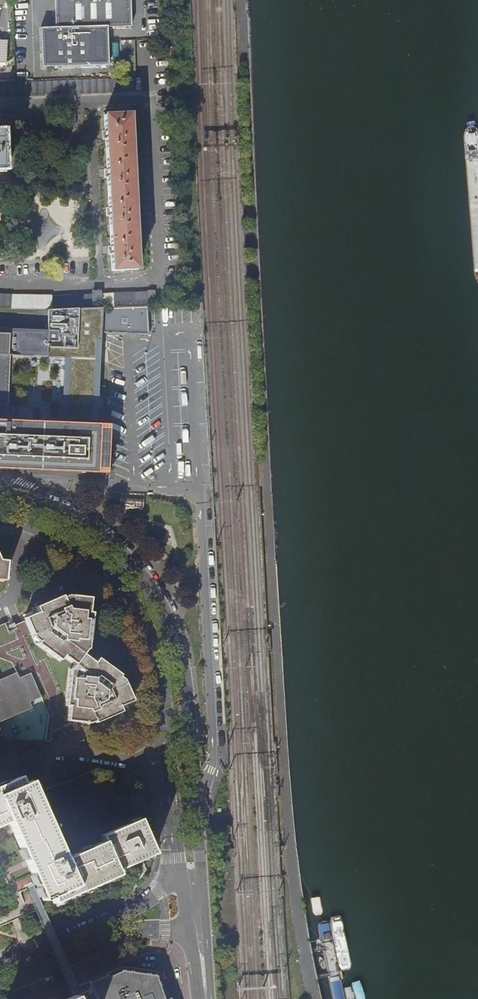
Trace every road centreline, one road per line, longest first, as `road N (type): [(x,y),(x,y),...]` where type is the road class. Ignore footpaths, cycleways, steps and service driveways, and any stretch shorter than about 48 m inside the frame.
road 1 (secondary): [(197,820),(182,650),(158,592),(86,524),(0,494)]
road 2 (unclassified): [(197,820),(214,757),(201,495)]
road 3 (secondary): [(0,518),(48,532),(106,570),(142,608),(159,641),(167,740)]
road 4 (residential): [(0,989),(129,932),(190,930)]
road 5 (residential): [(180,878),(119,918),(0,967)]
road 6 (residential): [(201,495),(0,486)]

